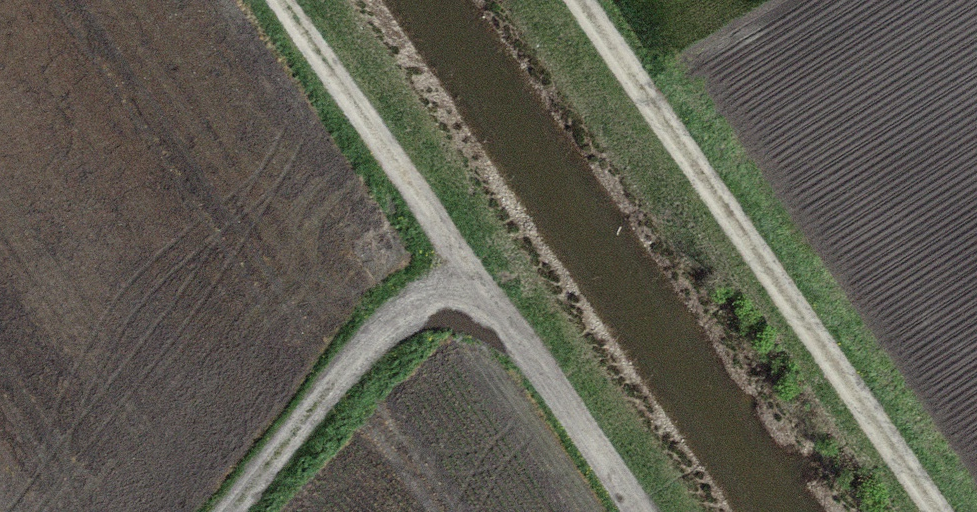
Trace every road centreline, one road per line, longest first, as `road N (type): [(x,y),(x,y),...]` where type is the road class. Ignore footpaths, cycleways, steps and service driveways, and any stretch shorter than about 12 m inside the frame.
road 1 (track): [(644,511),(285,0)]
road 2 (track): [(569,0),(926,511)]
road 3 (track): [(491,295),(262,511)]

